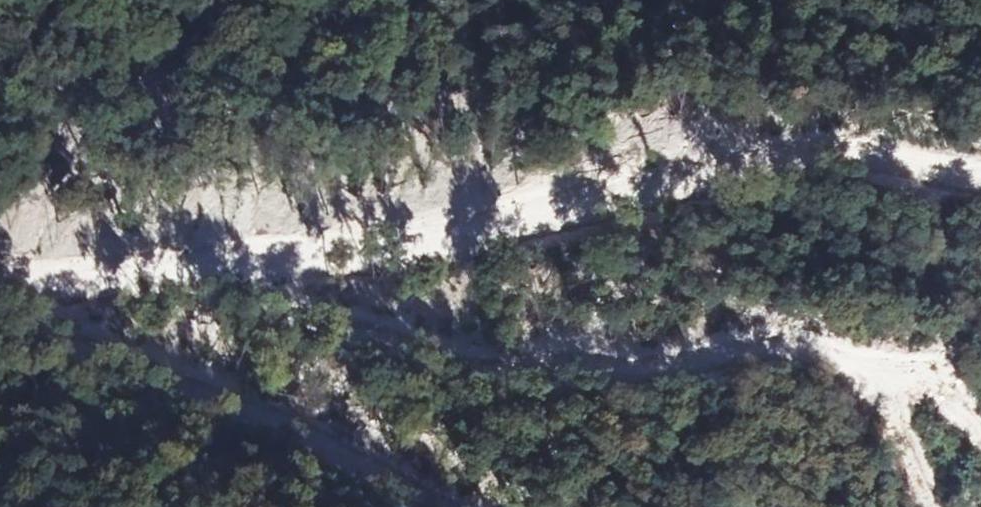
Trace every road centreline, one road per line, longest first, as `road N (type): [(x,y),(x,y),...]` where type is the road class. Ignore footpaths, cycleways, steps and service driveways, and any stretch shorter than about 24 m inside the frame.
road 1 (track): [(934,506),(895,404),(925,393),(947,402),(980,445)]

